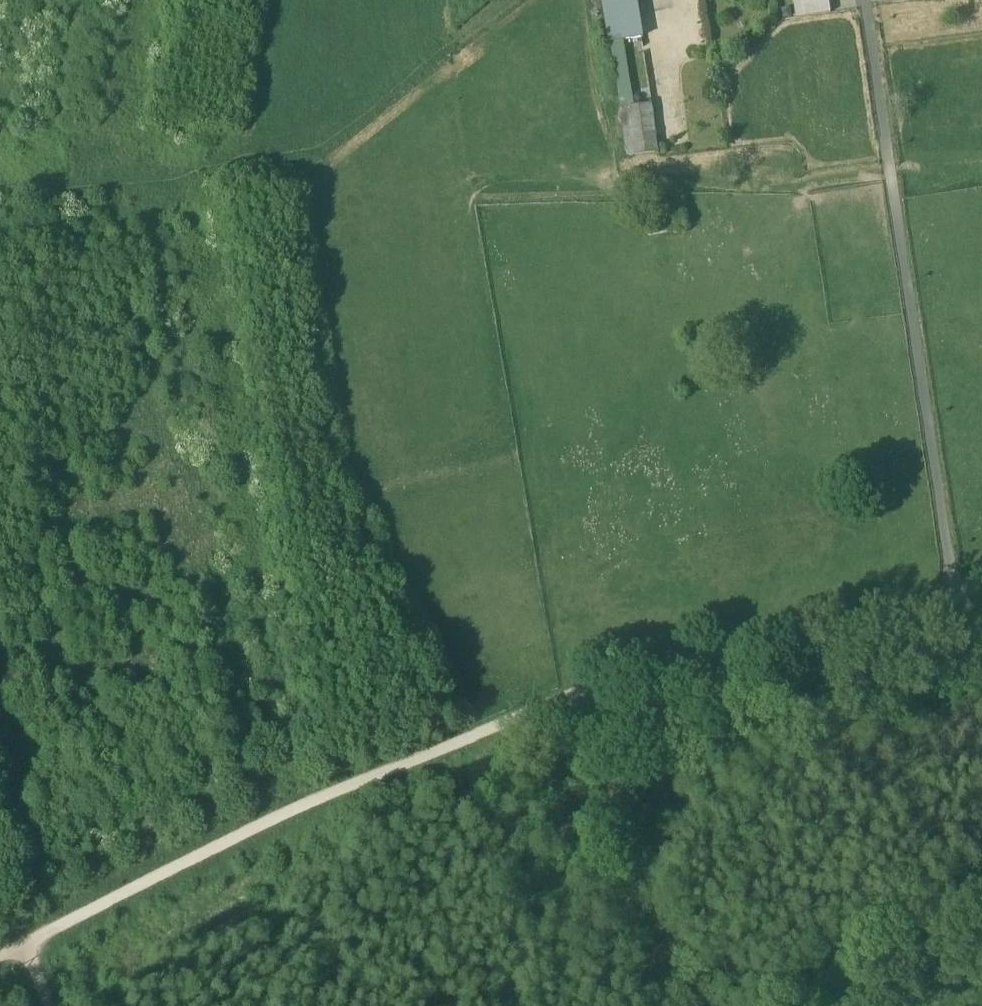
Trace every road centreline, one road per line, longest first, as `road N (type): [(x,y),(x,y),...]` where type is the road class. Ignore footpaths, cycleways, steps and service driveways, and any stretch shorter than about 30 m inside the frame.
road 1 (track): [(24,949),(284,816),(469,744),(610,676),(981,590)]
road 2 (track): [(955,599),(869,20)]

